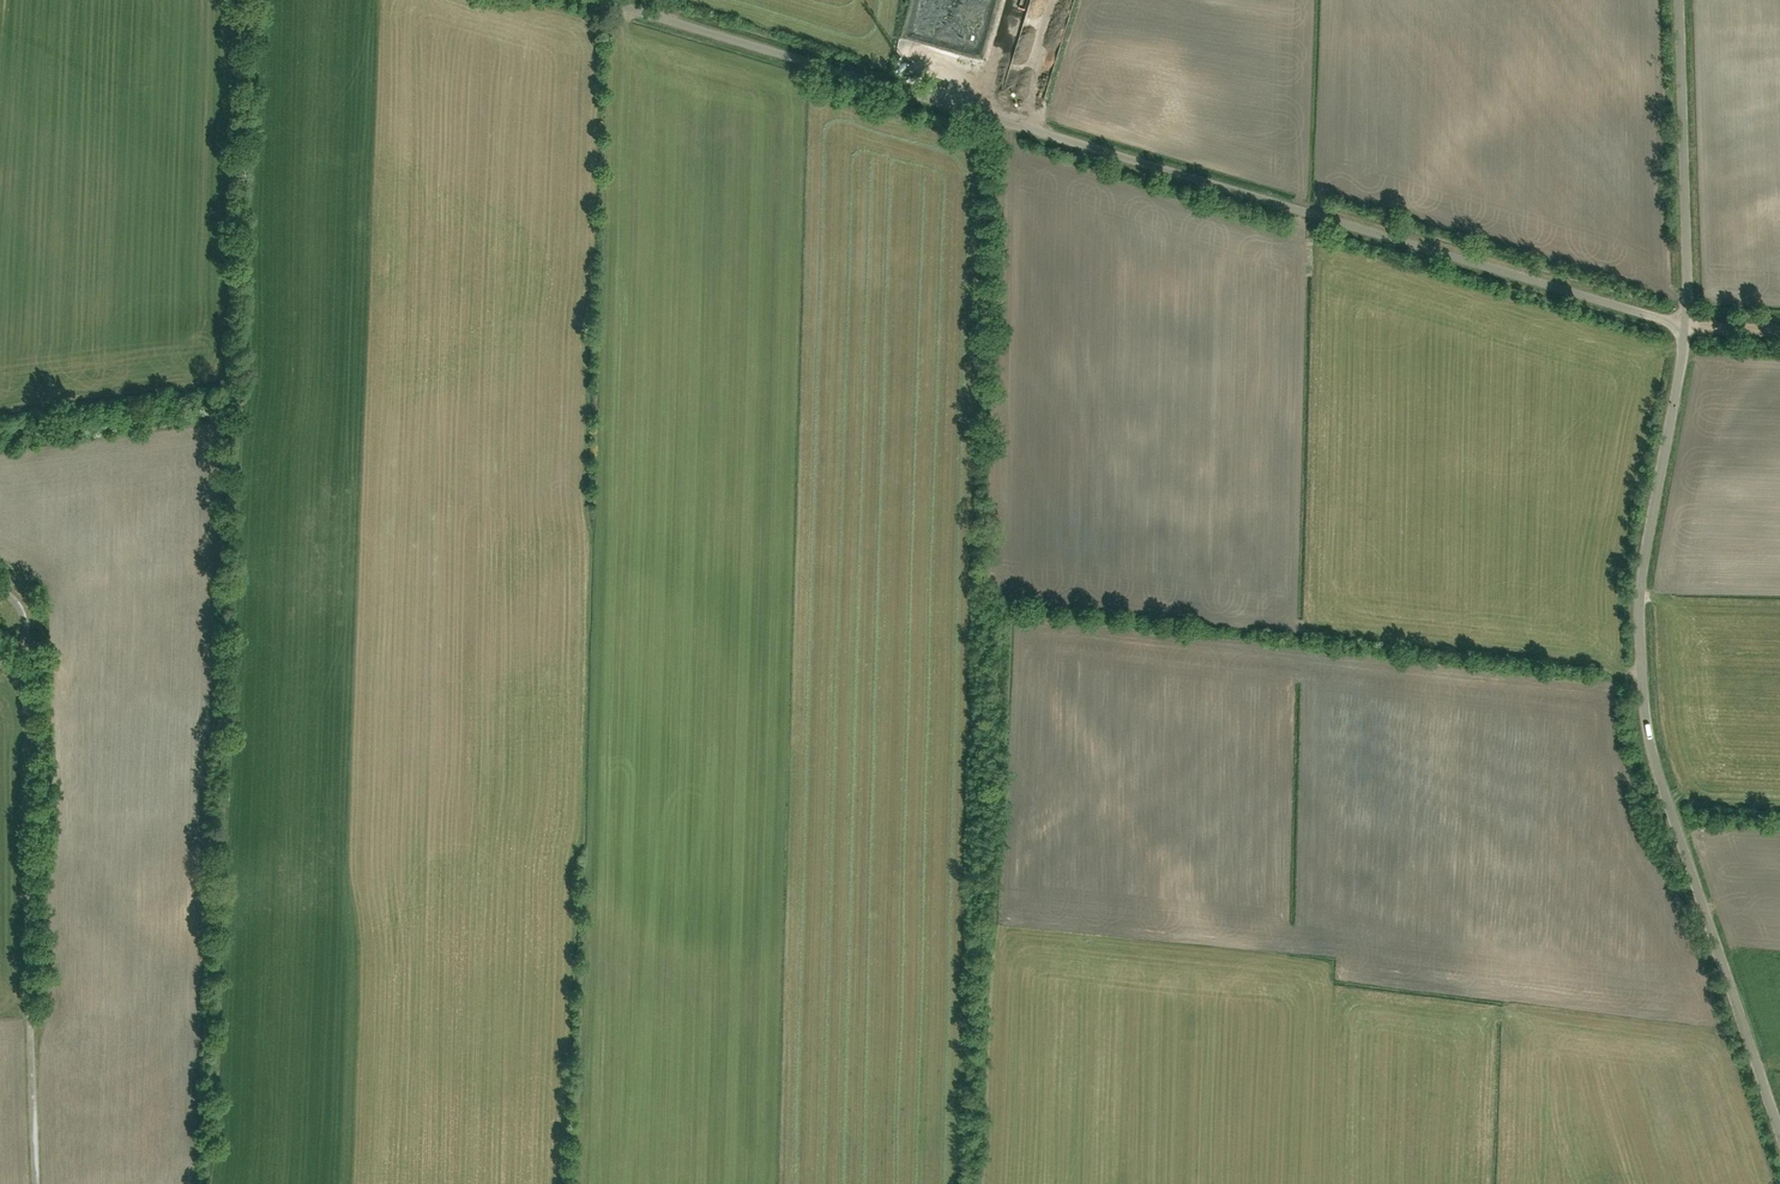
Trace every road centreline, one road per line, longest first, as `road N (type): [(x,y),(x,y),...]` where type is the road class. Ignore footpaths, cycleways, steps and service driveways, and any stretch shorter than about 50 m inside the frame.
road 1 (unclassified): [(1687,325),(635,0)]
road 2 (unclassified): [(1779,1135),(1644,710),(1640,586),(1687,325)]
road 3 (residential): [(1687,325),(1680,0)]

